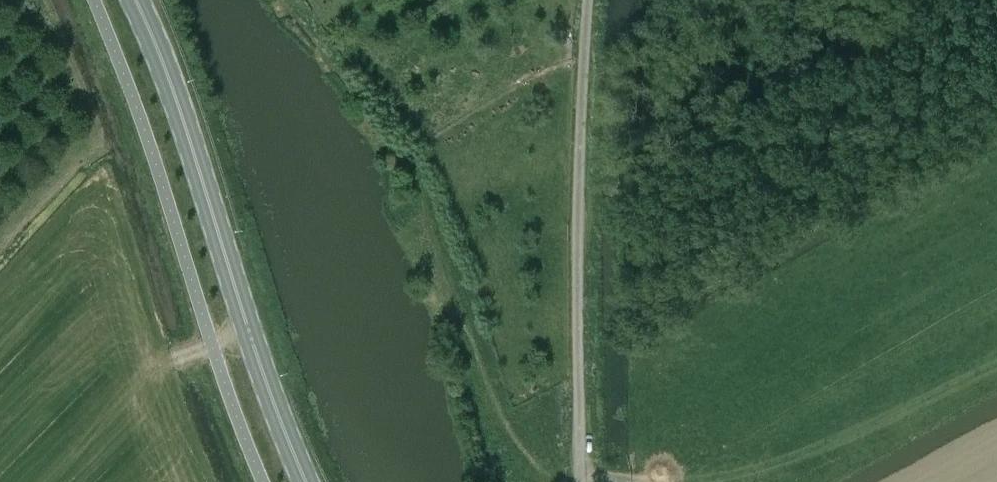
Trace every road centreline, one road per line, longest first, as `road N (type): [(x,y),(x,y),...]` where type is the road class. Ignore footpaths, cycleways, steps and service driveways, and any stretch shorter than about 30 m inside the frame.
road 1 (secondary): [(305,481),(136,0)]
road 2 (unclassified): [(578,481),(589,0)]

